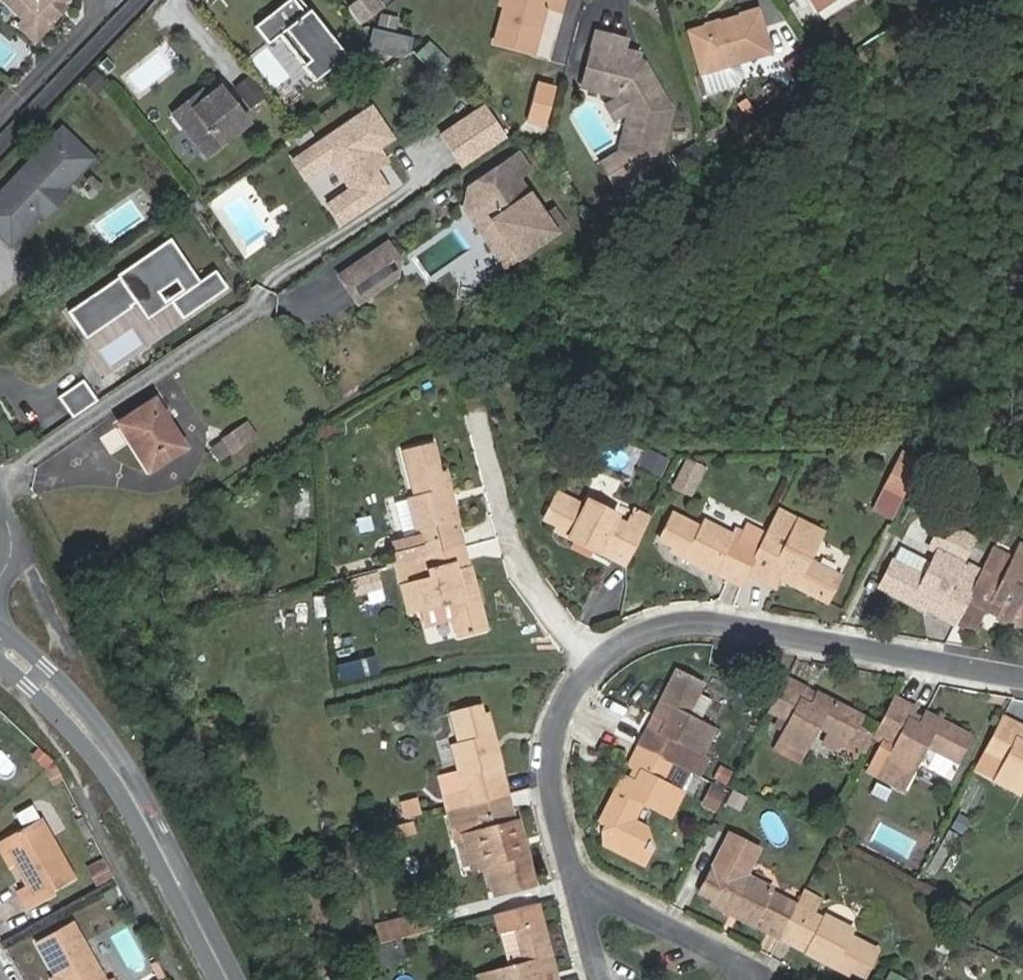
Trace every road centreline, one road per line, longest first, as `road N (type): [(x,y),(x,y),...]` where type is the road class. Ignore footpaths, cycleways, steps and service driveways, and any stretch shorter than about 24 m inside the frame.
road 1 (residential): [(1022,677),(715,624),(660,630),(605,661),(566,712),(557,787),(583,890)]
road 2 (tertiary): [(236,979),(133,786),(89,726),(0,643)]
road 3 (residential): [(0,486),(266,305)]
road 4 (residential): [(747,979),(727,957),(583,890)]

